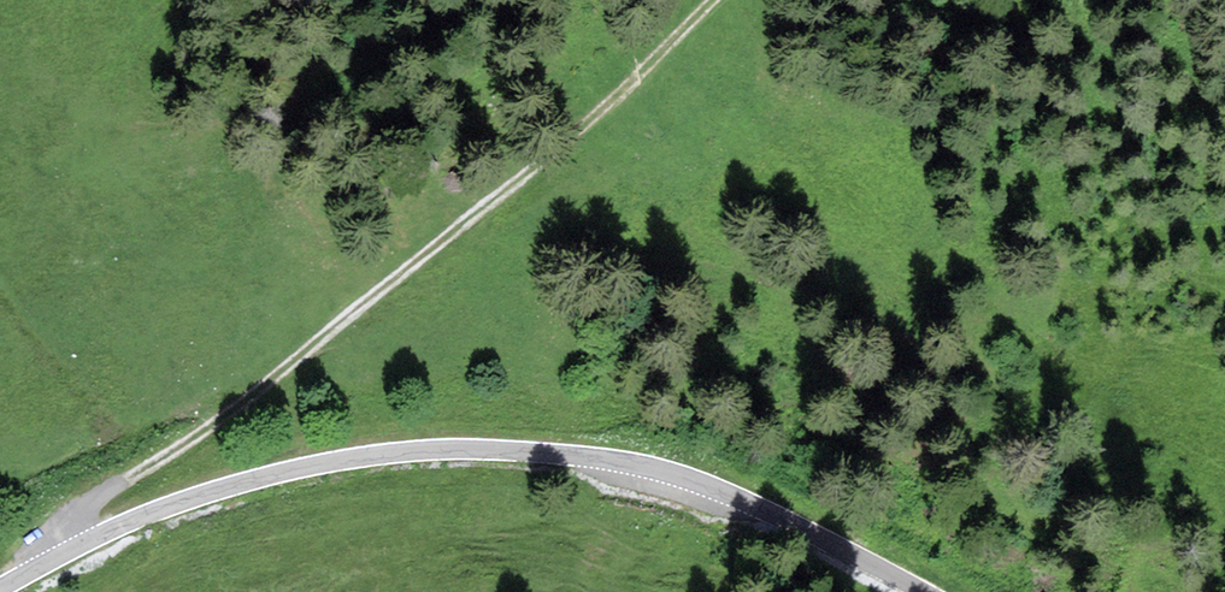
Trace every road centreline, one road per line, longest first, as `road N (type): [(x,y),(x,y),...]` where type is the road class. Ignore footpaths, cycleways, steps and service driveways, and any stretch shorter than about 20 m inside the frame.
road 1 (unclassified): [(923,591),(690,480),(606,460),(488,449),(367,457),(257,480),(121,526),(0,589)]
road 2 (track): [(46,564),(94,500),(205,431),(285,369),(596,115),(714,0)]

